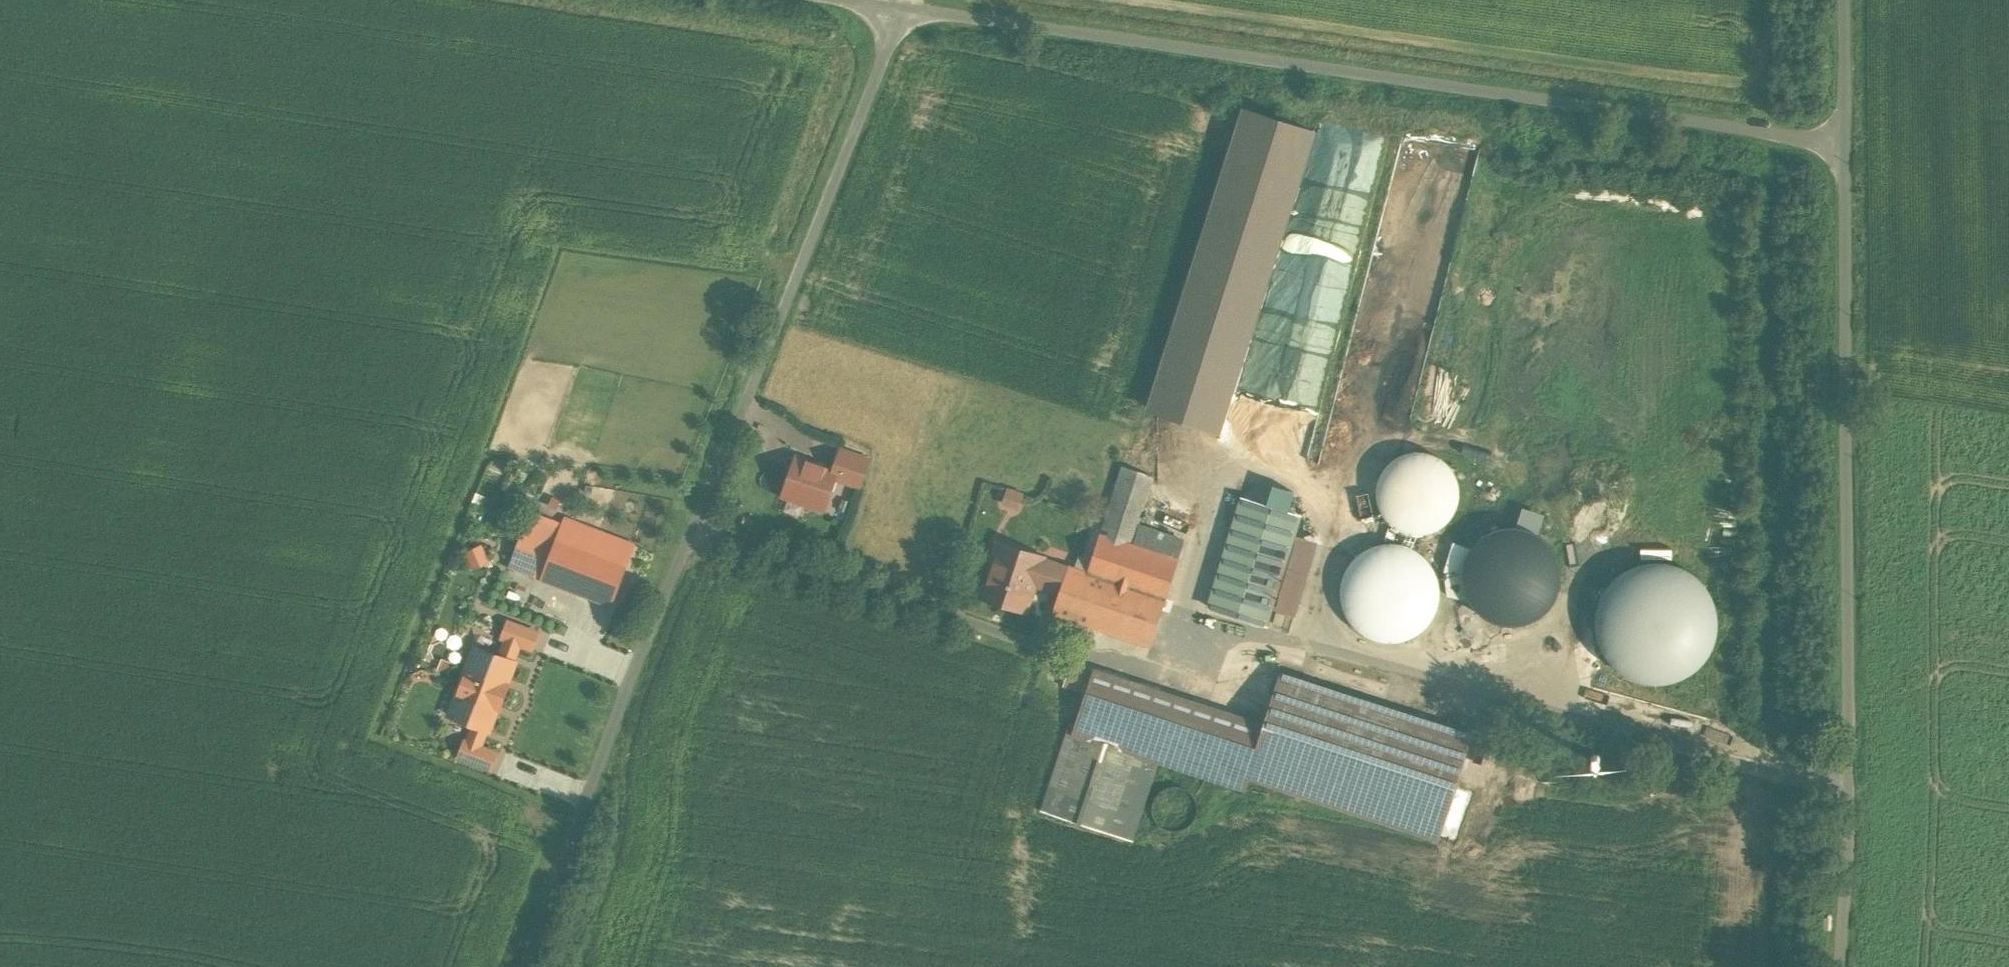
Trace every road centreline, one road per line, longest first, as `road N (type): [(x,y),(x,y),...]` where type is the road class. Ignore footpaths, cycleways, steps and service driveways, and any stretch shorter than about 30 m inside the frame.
road 1 (unclassified): [(528,966),(900,5)]
road 2 (unclassified): [(900,5),(1846,143)]
road 3 (unclassified): [(1843,966),(1846,143)]
road 4 (unclassified): [(1846,143),(1844,0)]

